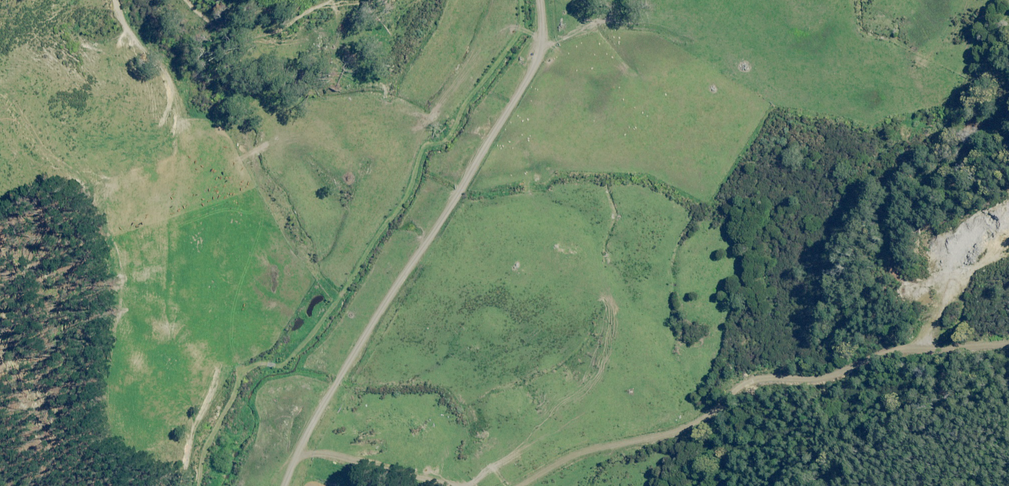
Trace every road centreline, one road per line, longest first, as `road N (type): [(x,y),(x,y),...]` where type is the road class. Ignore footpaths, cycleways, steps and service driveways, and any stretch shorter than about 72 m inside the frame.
road 1 (track): [(512,485),(581,448),(690,429),(754,376),(829,372),(895,346),(1008,348)]
road 2 (track): [(298,456),(542,55),(540,0)]
road 3 (track): [(298,456),(462,485)]

